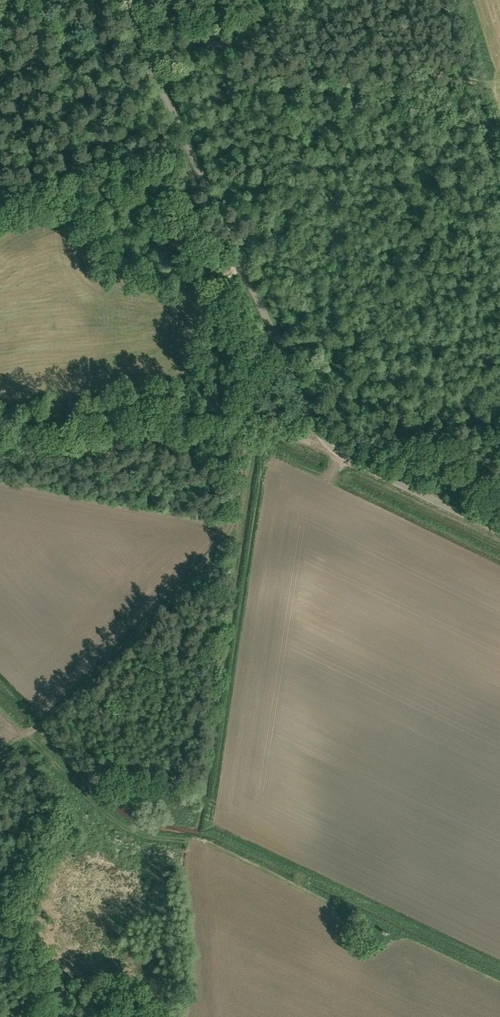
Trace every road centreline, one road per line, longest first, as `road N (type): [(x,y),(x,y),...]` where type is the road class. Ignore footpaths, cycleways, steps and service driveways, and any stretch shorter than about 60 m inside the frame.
road 1 (unclassified): [(499,525),(348,452),(328,434),(128,0)]

